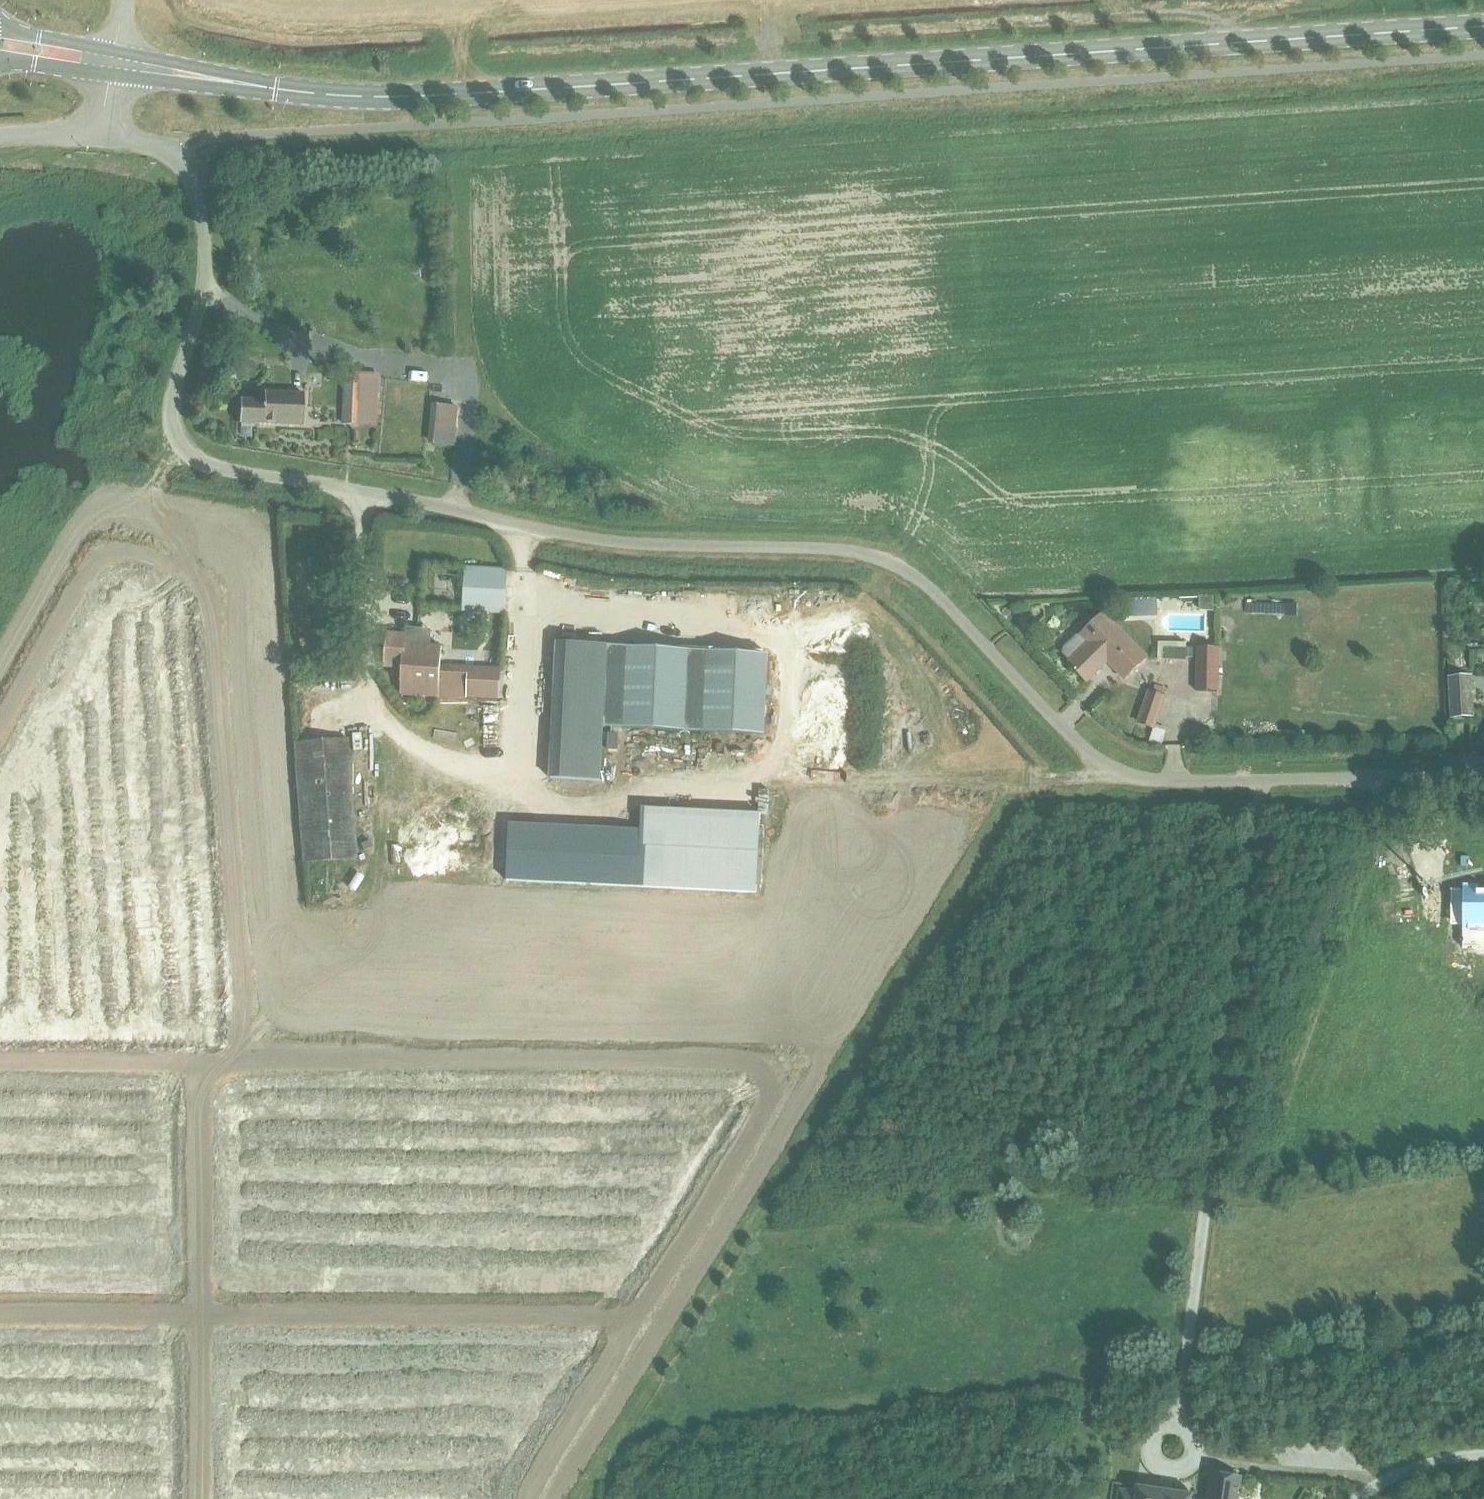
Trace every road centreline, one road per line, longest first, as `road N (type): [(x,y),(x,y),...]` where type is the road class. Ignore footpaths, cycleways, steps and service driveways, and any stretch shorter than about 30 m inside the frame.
road 1 (unclassified): [(1483,775),(1131,776),(1084,750),(930,590),(881,559),(604,541),(192,462),(170,420),(172,387),(201,304),(199,201),(174,154),(103,139)]
road 2 (secondary): [(1483,25),(389,100),(277,89)]
road 3 (secondary): [(277,89),(115,51)]
road 4 (secondary): [(112,77),(277,89)]

